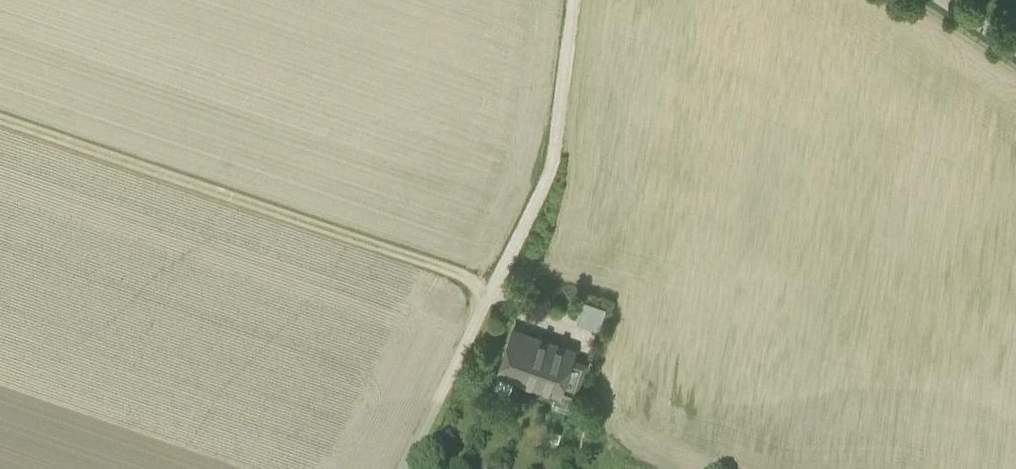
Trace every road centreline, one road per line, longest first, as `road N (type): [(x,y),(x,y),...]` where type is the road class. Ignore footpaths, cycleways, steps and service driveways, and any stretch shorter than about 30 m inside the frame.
road 1 (track): [(496,286),(0,119)]
road 2 (unclassified): [(574,0),(552,170),(407,468)]

